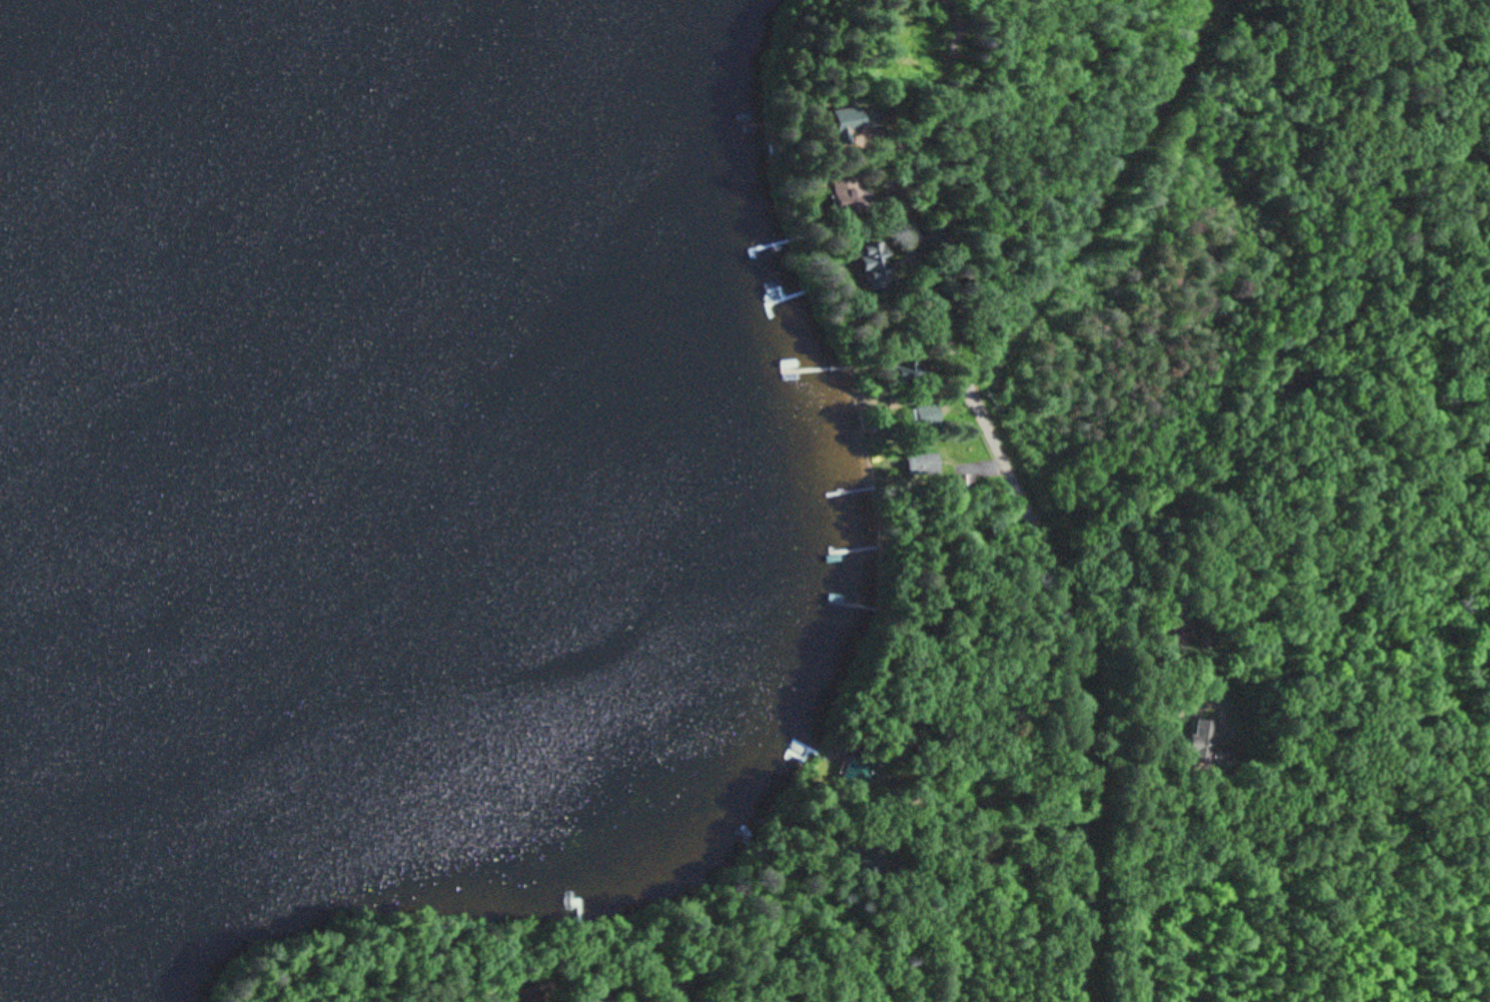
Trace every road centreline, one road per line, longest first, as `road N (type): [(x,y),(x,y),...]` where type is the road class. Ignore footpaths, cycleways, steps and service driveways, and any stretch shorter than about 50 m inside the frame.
road 1 (residential): [(1095,1001),(1098,930),(1116,881),(1104,692),(1043,417),(945,264),(933,184),(994,0)]
road 2 (residential): [(486,1001),(513,951),(680,984)]

